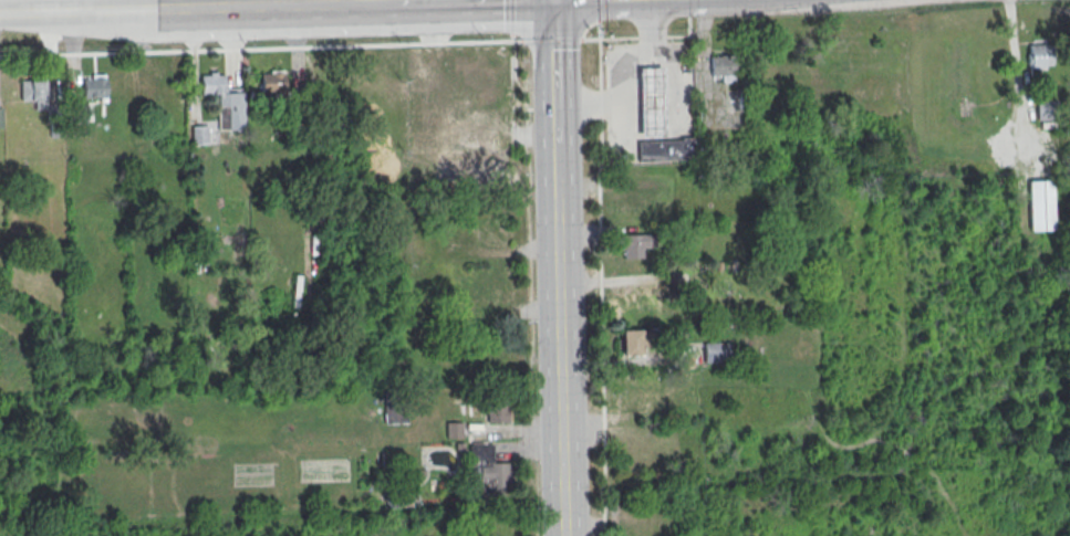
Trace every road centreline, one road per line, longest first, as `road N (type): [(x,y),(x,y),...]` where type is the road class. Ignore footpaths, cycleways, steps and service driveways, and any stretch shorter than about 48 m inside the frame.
road 1 (secondary): [(562,535),(555,198)]
road 2 (secondary): [(479,0),(238,7)]
road 3 (secondary): [(238,7),(0,15)]
road 4 (secondary): [(554,127),(552,0)]

